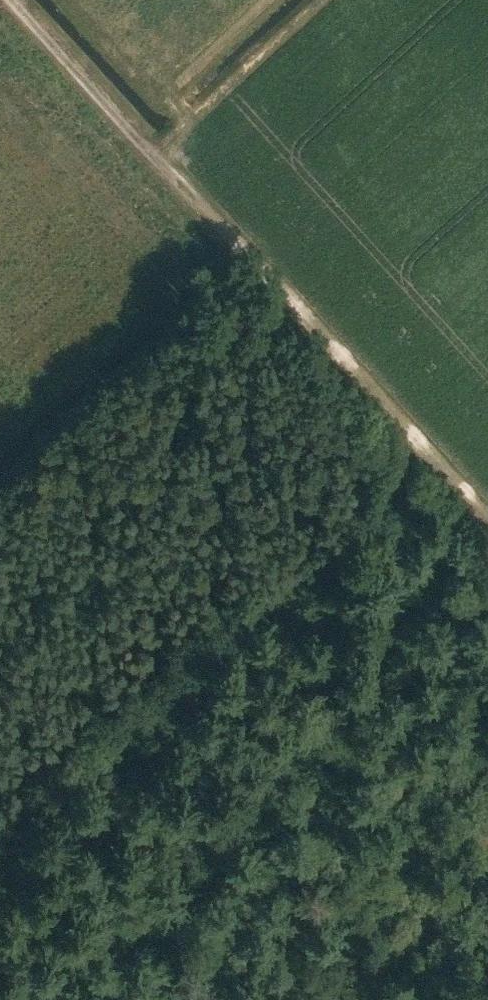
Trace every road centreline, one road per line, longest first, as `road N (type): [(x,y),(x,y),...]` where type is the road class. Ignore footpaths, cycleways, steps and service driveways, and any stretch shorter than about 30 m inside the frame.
road 1 (track): [(13,0),(487,521)]
road 2 (track): [(422,448),(0,835)]

